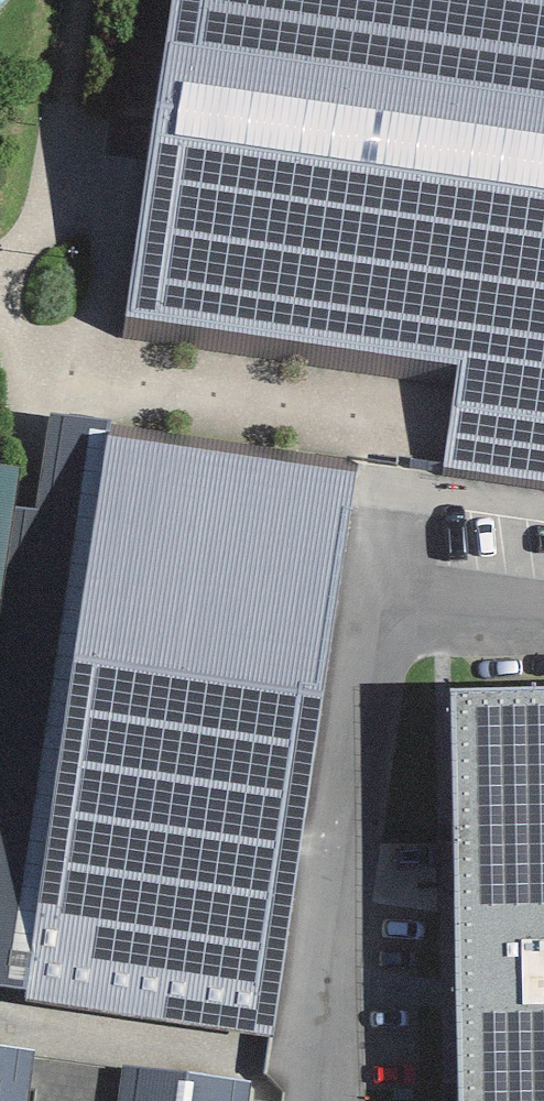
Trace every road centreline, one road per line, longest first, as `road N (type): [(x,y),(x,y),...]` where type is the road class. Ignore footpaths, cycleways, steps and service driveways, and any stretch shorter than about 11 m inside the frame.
road 1 (residential): [(543,619),(439,620),(405,632),(372,676),(319,1100)]

